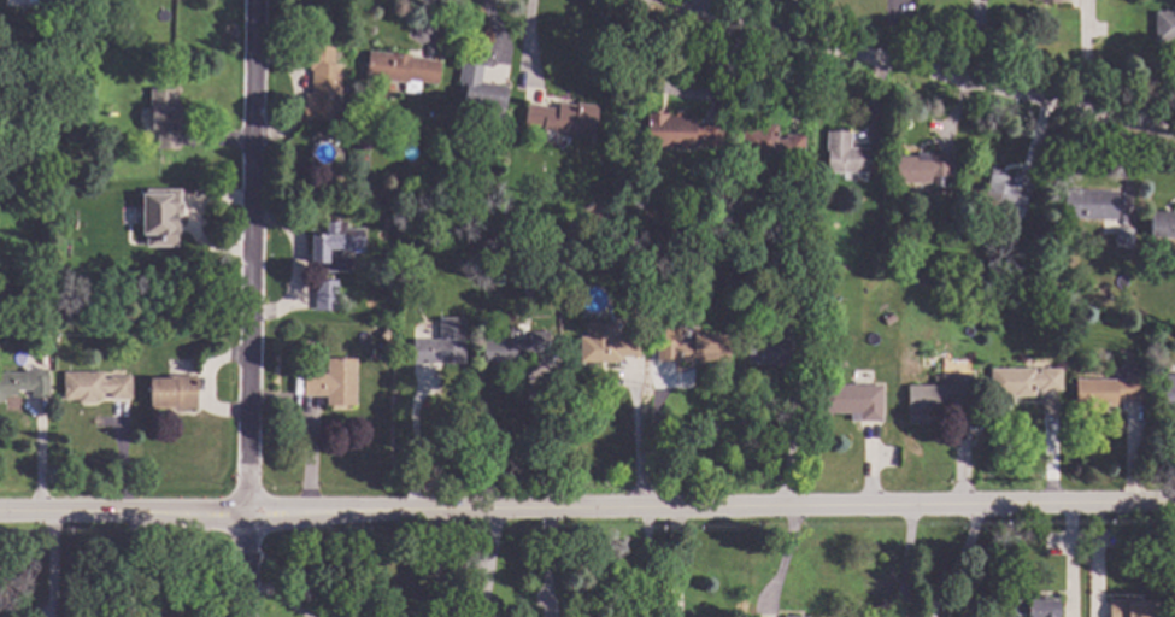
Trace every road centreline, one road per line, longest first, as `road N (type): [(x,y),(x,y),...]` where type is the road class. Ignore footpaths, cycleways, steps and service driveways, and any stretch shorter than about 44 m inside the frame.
road 1 (tertiary): [(0,512),(1174,501)]
road 2 (residential): [(254,0),(247,616)]
road 3 (residential): [(1174,124),(707,0)]

